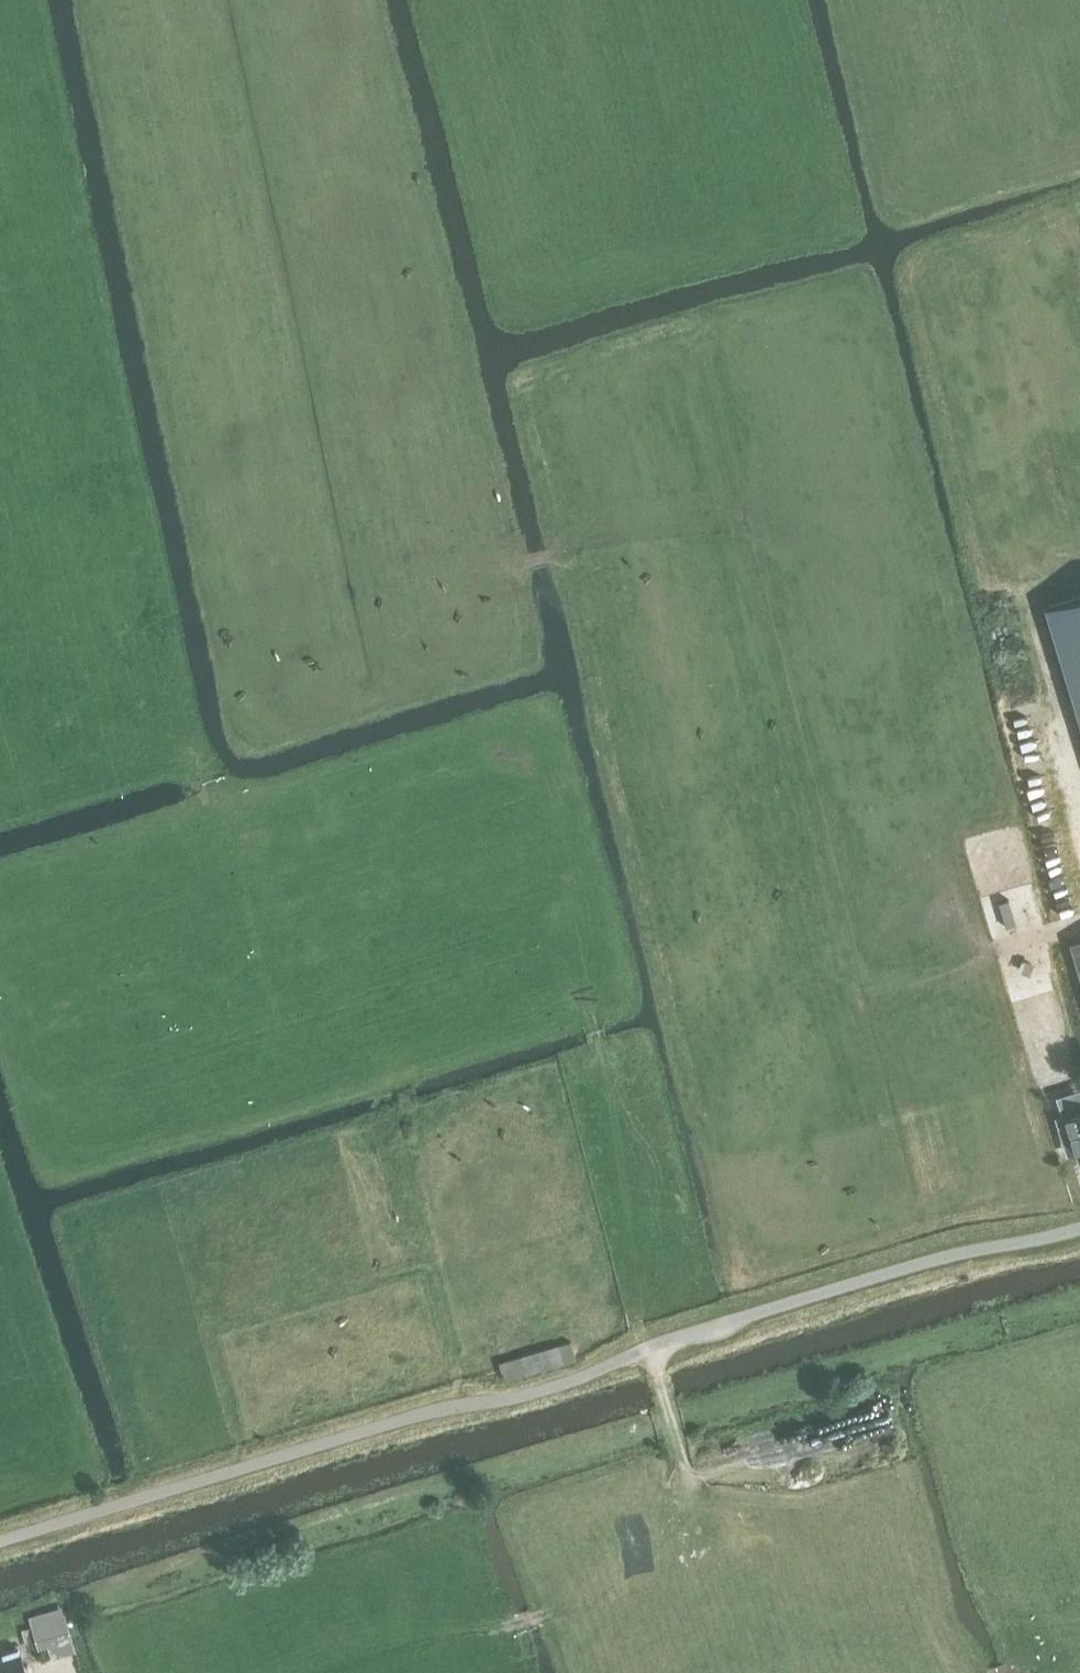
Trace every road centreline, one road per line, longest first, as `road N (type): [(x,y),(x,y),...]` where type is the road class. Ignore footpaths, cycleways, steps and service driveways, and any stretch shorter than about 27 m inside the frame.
road 1 (unclassified): [(1079,1231),(979,1252),(645,1352),(555,1392),(430,1416),(0,1547)]

